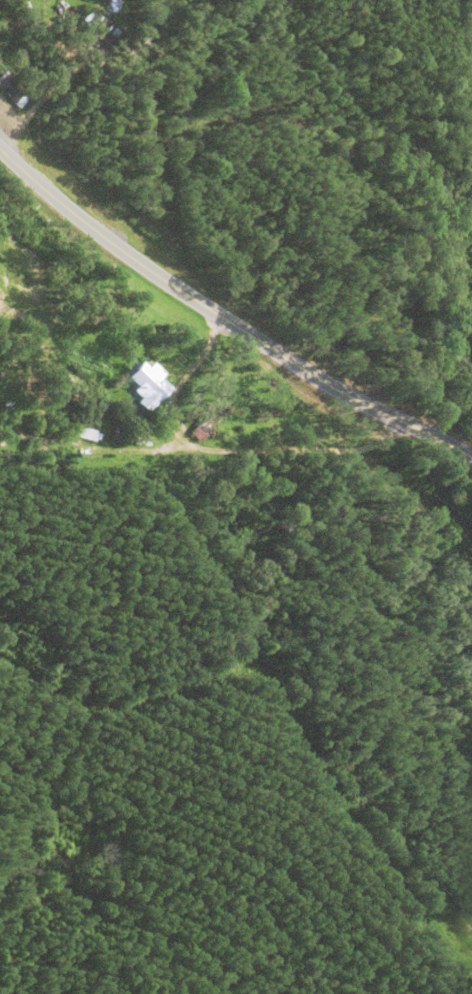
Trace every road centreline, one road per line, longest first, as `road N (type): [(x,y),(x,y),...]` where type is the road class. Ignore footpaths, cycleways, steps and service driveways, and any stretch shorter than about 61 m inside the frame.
road 1 (primary): [(471,463),(235,332),(0,158)]

